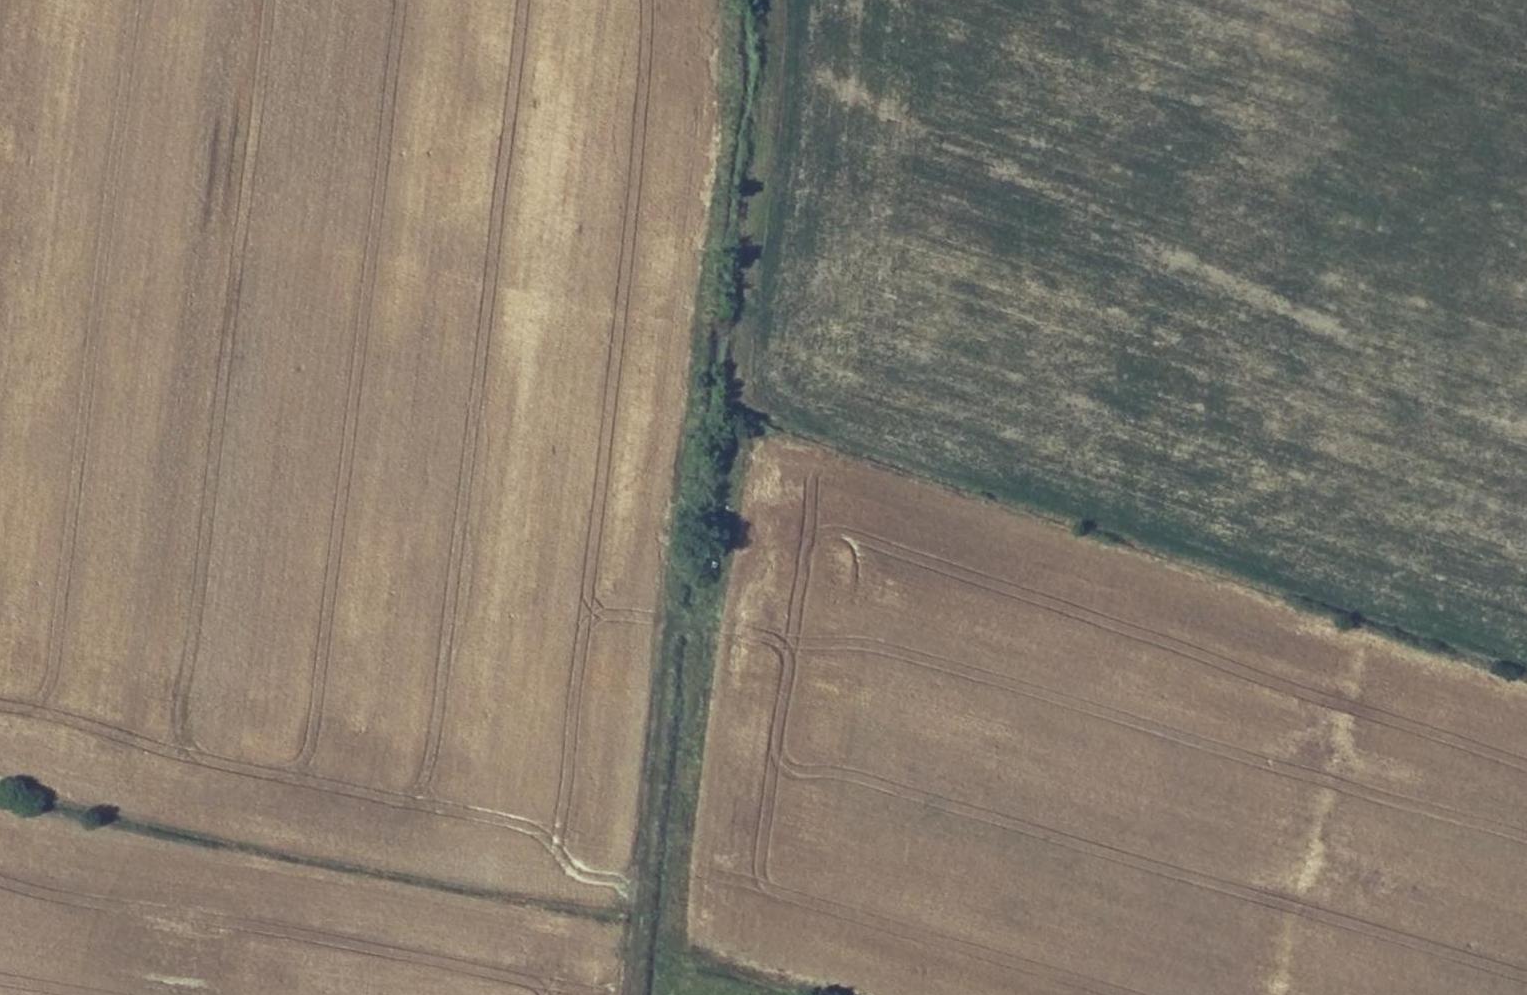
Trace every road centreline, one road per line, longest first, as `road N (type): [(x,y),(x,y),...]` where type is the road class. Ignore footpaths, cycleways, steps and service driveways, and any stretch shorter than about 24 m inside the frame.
road 1 (track): [(633,994),(648,862),(645,601),(654,483),(696,203),(714,0)]

